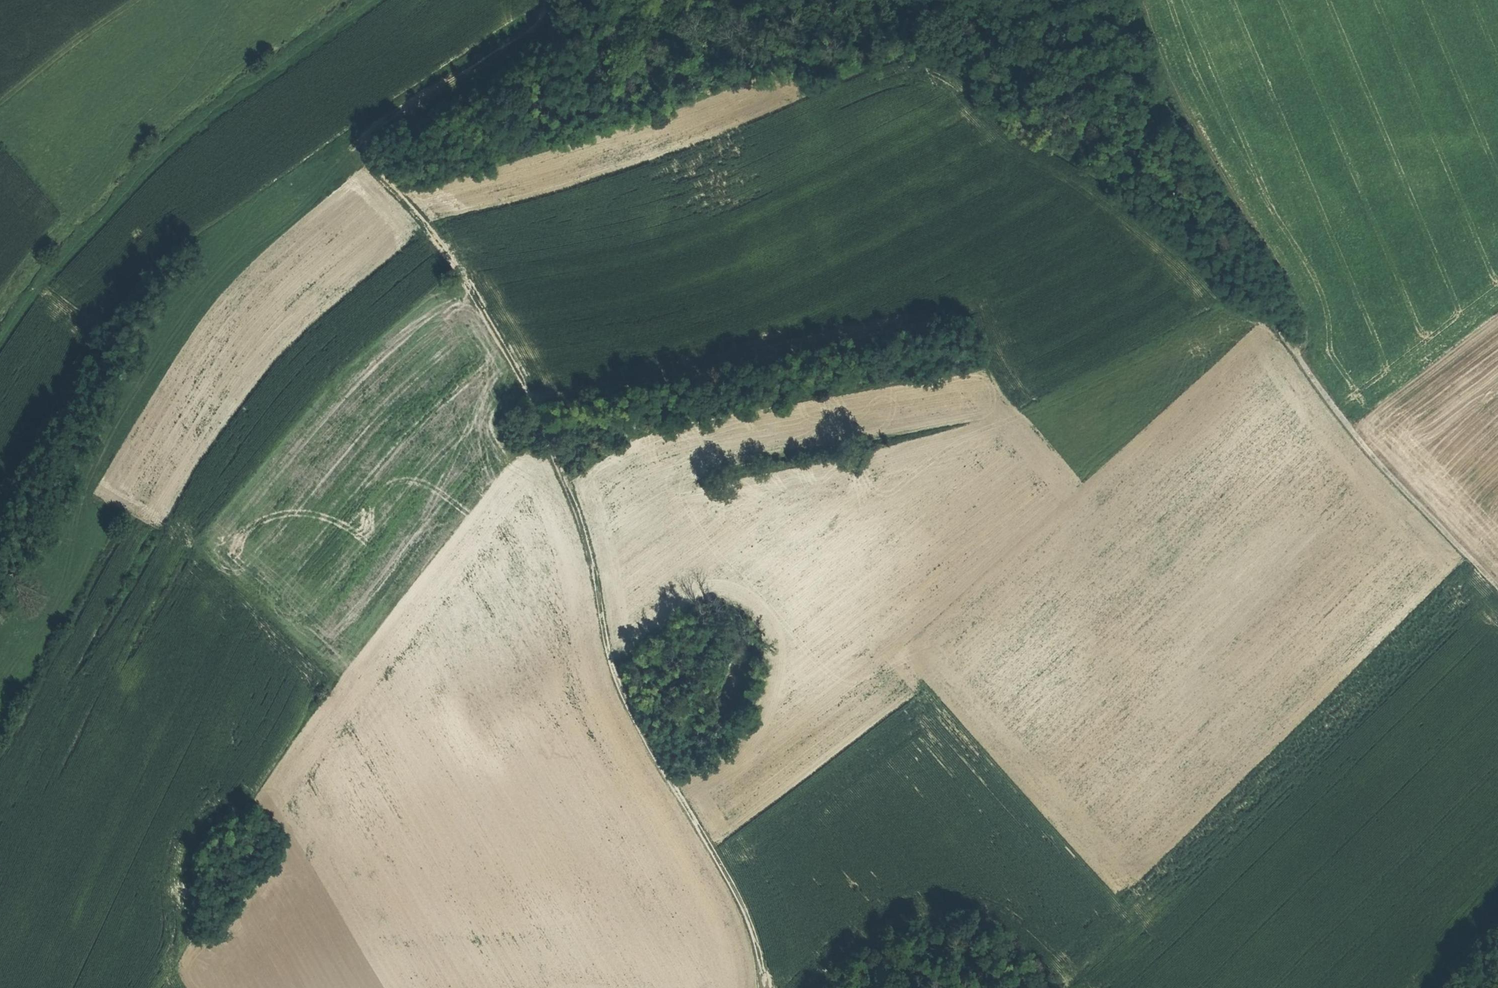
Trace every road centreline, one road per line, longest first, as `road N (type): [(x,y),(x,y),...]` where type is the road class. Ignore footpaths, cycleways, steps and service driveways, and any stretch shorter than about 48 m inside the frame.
road 1 (track): [(762,987),(744,910),(617,679),(574,514),(541,425),(460,271)]
road 2 (track): [(549,0),(521,38),(364,138),(365,164),(427,224),(460,271)]
road 3 (track): [(1141,0),(1171,90),(1303,311),(1303,333),(1290,347)]
road 4 (track): [(1497,589),(1355,437),(1295,354),(1273,308)]
road 5 (track): [(135,0),(0,103)]

